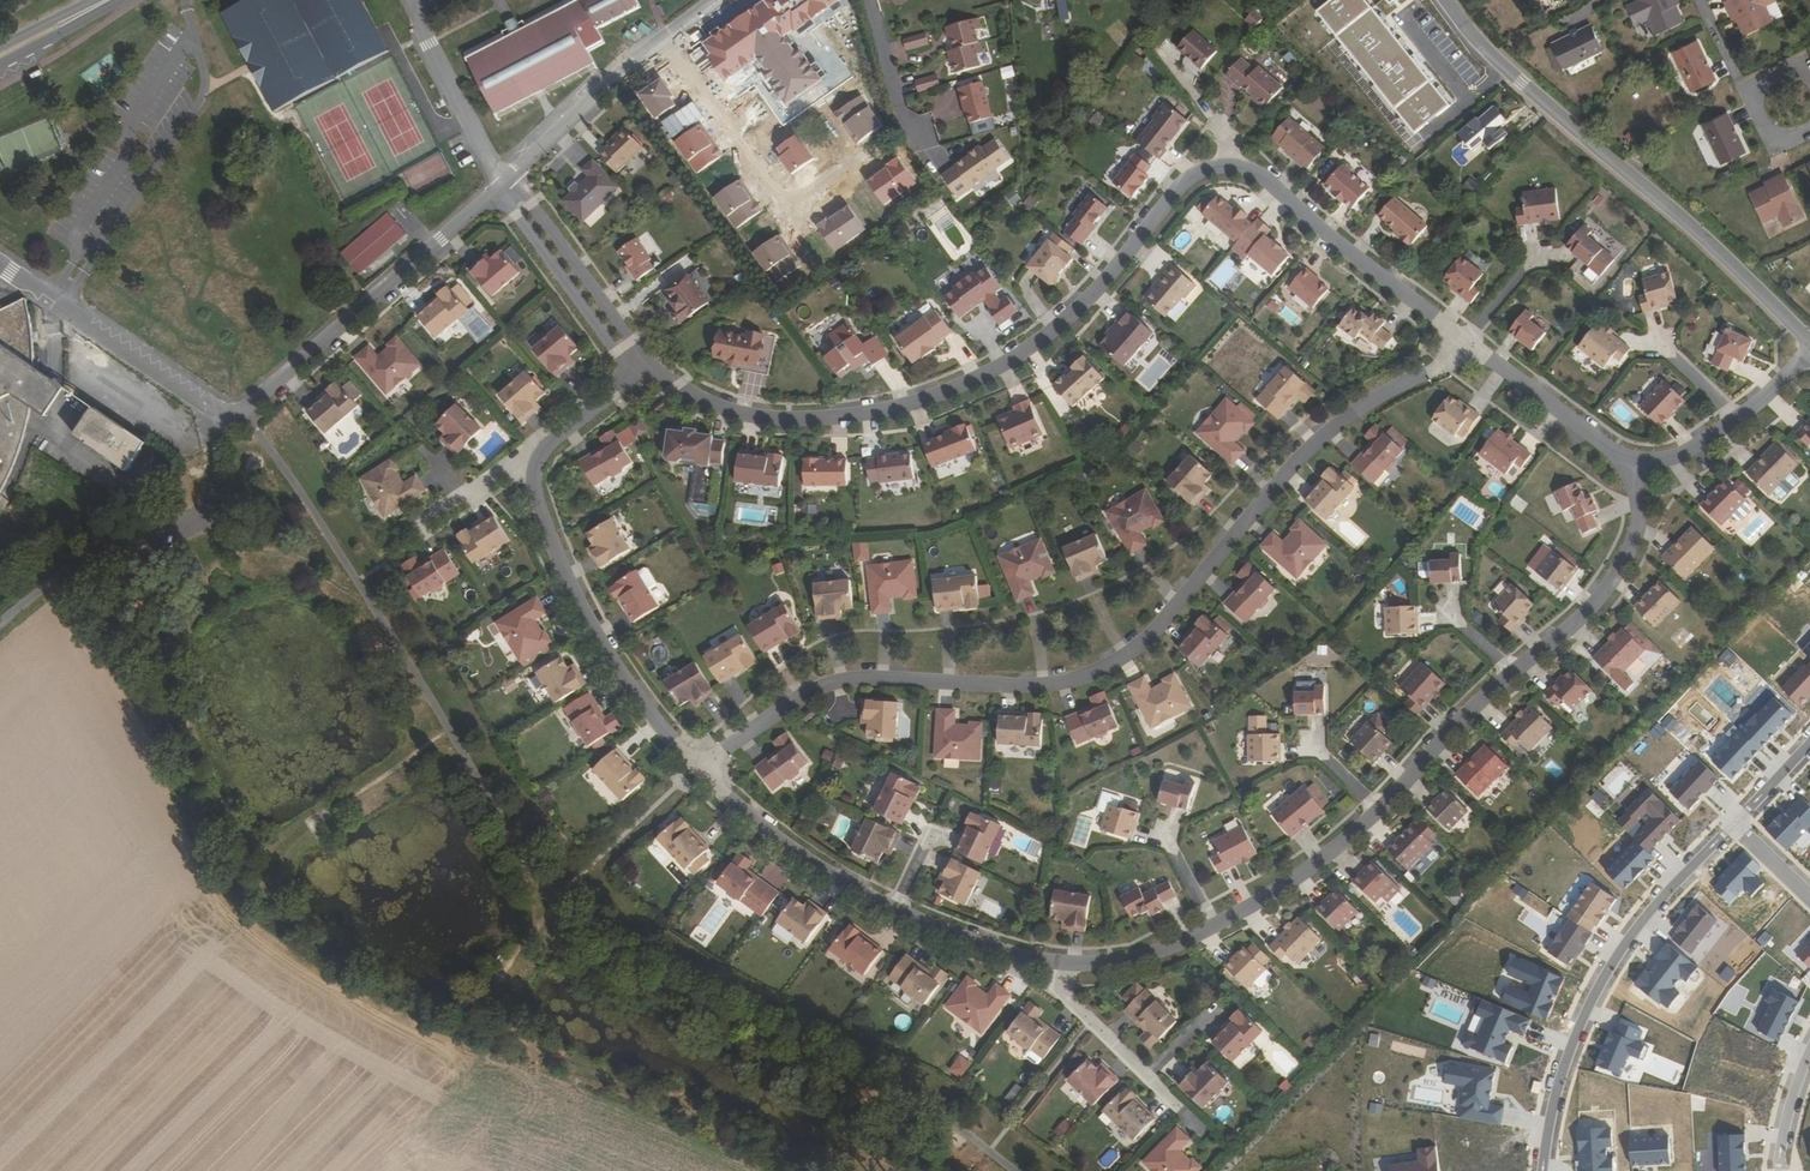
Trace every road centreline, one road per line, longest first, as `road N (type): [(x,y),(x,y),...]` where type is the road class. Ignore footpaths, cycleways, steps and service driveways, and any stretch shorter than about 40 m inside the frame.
road 1 (residential): [(639,373),(767,420),(917,403),(999,367),(1049,334),(1098,292),(1183,185),(1226,167),(1261,178),(1466,342)]
road 2 (residential): [(1466,342),(1447,363),(1321,438),(1146,642),(1114,665),(1046,687),(837,683),(802,696),(697,769)]
road 3 (residential): [(1064,967),(1150,968),(1175,960),(1337,872),(1598,601),(1635,541),(1634,467)]
road 4 (residential): [(0,265),(220,414),(237,414),(504,184)]
road 5 (residential): [(1445,0),(1480,46),(1697,233),(1809,345)]
road 6 (residential): [(639,373),(546,447),(534,492),(567,584),(600,642),(697,769)]
road 7 (residential): [(1735,822),(1602,978),(1557,1096),(1544,1170)]
road 8 (residential): [(858,161),(804,198),(781,200),(665,38)]
road 9 (residential): [(697,769),(787,849),(893,912)]
road 10 (residential): [(639,373),(630,344),(530,205),(504,184)]
road 11 (residential): [(504,184),(613,353),(639,373)]
road 12 (residential): [(504,184),(665,38)]
road 13 (residential): [(1634,467),(1703,445),(1809,357)]
road 14 (residential): [(1466,342),(1634,467)]
road 15 (residential): [(1197,1118),(1065,994),(1064,967)]
road 16 (residential): [(409,0),(504,184)]
road 17 (residential): [(893,912),(1064,967)]
road 18 (residential): [(869,0),(904,120),(923,134)]
road 19 (tertiary): [(111,0),(0,57)]
road 20 (residential): [(1779,1170),(1809,1050)]

